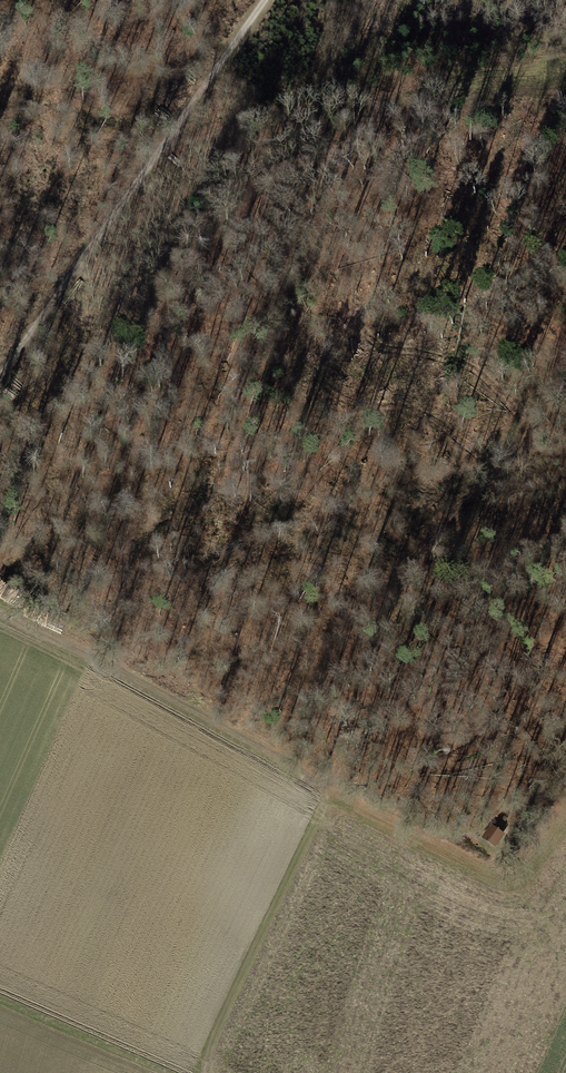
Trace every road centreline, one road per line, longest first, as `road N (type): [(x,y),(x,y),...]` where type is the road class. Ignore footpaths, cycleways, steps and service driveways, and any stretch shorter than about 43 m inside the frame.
road 1 (track): [(271,0),(0,381)]
road 2 (track): [(180,132),(565,84)]
road 3 (track): [(329,794),(0,621)]
road 4 (track): [(205,1072),(329,794)]

